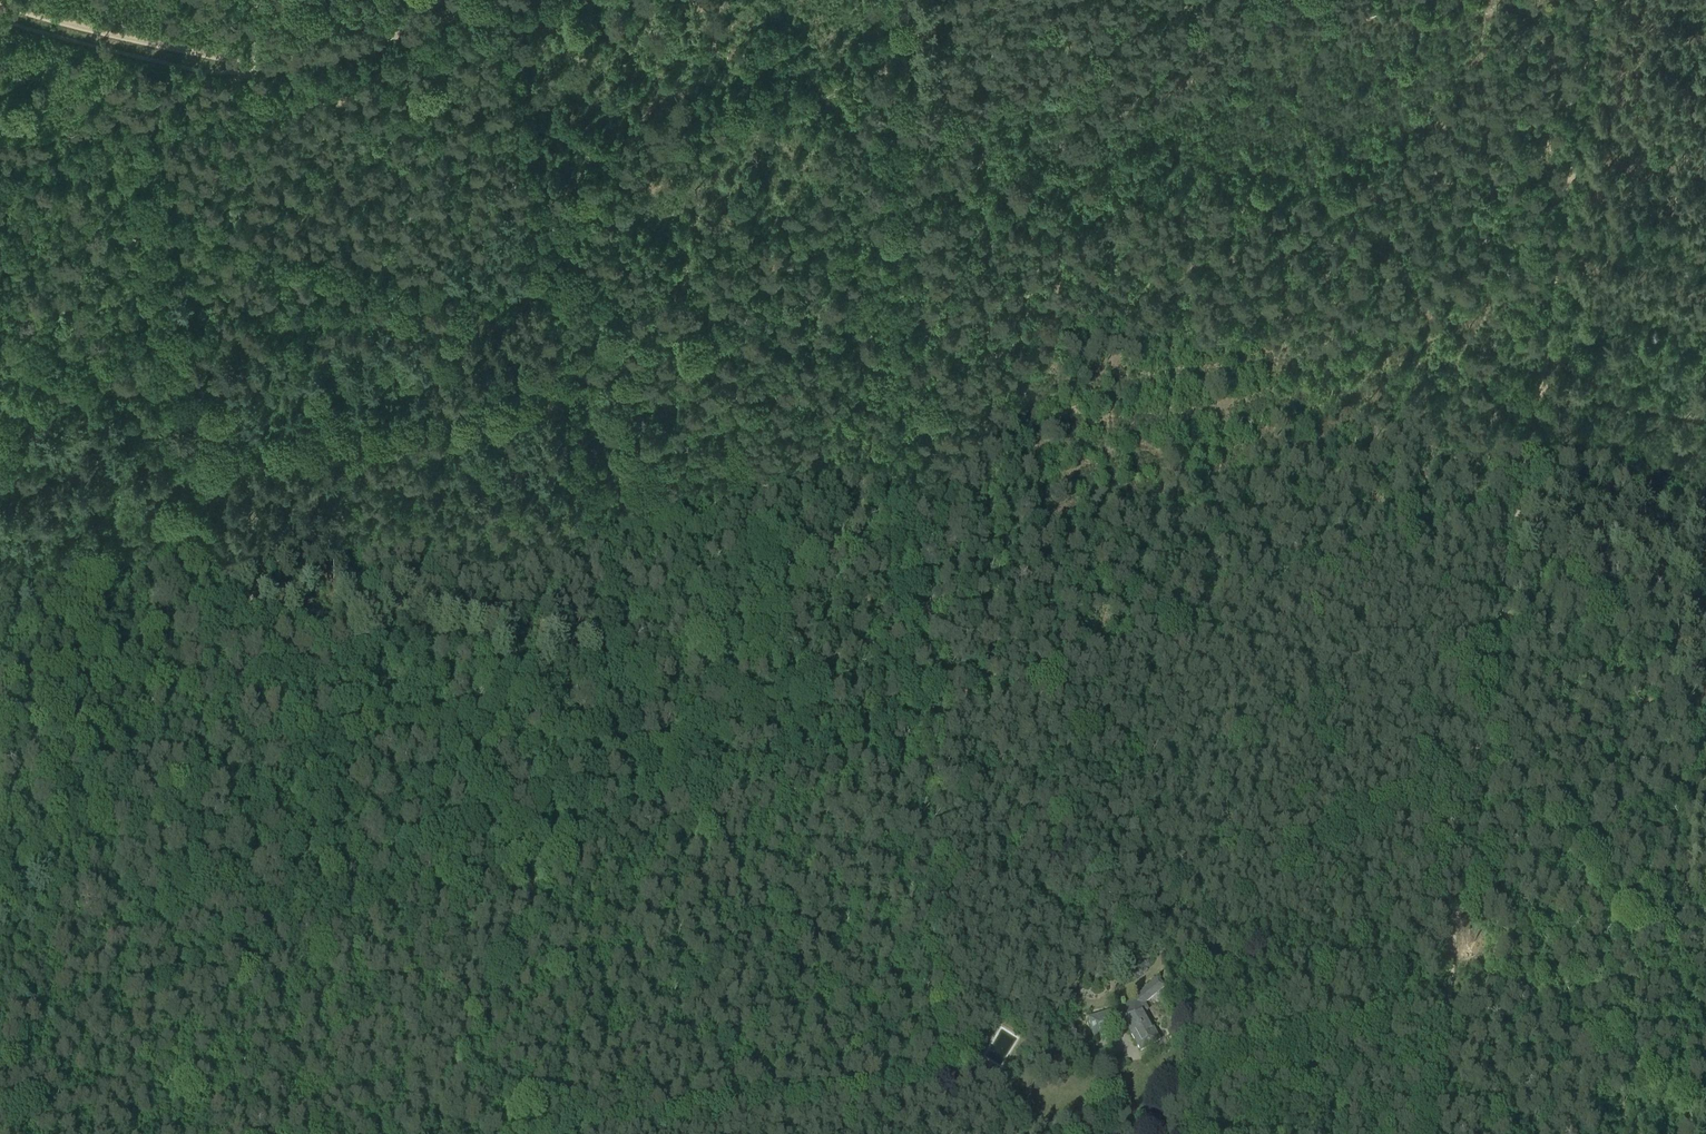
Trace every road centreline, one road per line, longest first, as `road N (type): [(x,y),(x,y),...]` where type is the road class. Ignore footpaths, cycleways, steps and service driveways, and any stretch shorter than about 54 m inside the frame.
road 1 (track): [(0,488),(924,311),(997,303),(1031,311),(1065,290),(1126,274),(1560,197),(1705,225)]
road 2 (track): [(0,1061),(1524,500)]
road 3 (track): [(1600,0),(1450,995),(1437,1133)]
road 4 (track): [(116,117),(203,649),(213,692),(243,739),(285,955)]
road 5 (track): [(508,0),(568,376),(661,817)]
road 6 (track): [(1301,1133),(1283,1063),(1292,966),(1268,937),(1206,923),(1089,962),(1062,982),(1068,1013)]
road 7 (track): [(924,311),(930,719)]
road 8 (track): [(515,0),(250,71)]
road 9 (track): [(250,71),(0,154)]
road 10 (track): [(250,71),(0,0)]
road 11 (track): [(0,820),(46,813),(84,789),(162,715),(213,692)]
road 12 (track): [(1705,738),(1495,696)]
road 13 (track): [(1543,383),(1705,416)]

